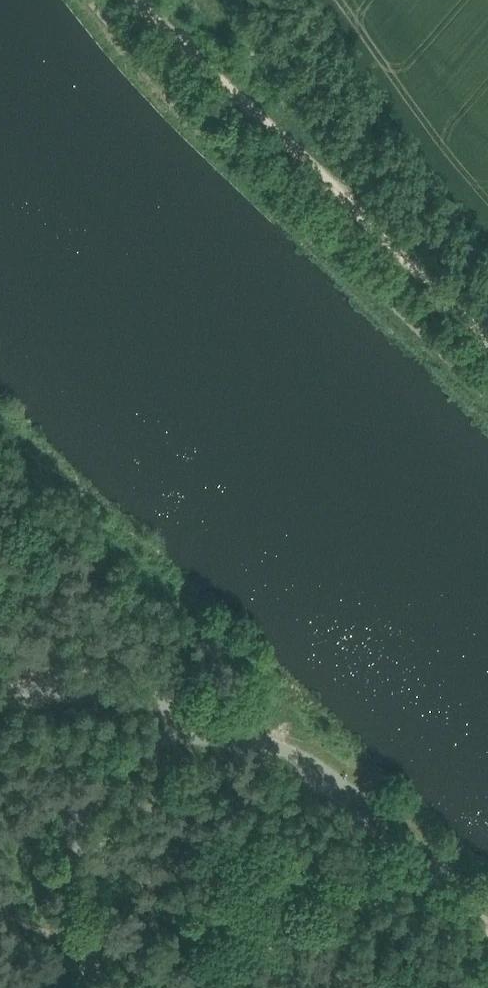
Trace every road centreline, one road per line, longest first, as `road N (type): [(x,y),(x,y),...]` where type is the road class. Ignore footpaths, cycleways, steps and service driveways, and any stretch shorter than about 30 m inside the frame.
road 1 (unclassified): [(487,917),(305,764),(193,715),(113,694),(0,706)]
road 2 (track): [(144,0),(487,337)]

